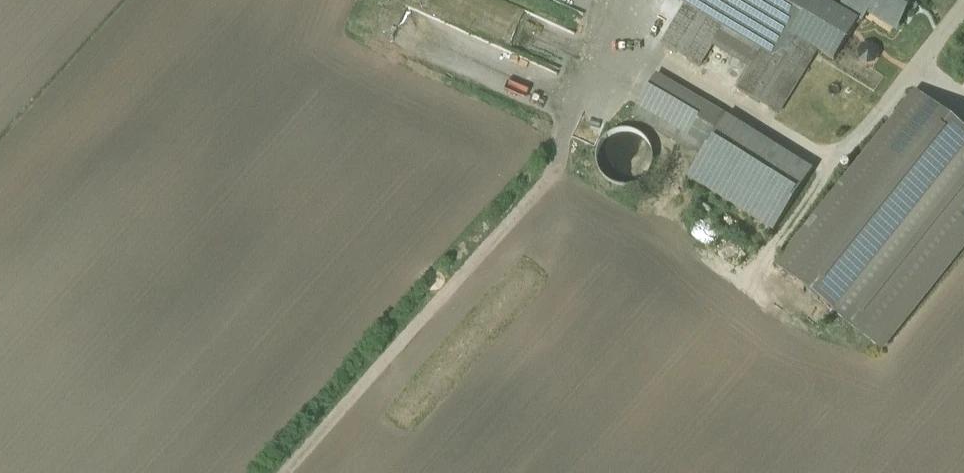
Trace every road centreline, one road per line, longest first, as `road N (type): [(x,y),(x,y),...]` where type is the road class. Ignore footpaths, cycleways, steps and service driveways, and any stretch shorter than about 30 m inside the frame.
road 1 (track): [(284,472),(557,167),(566,129)]

